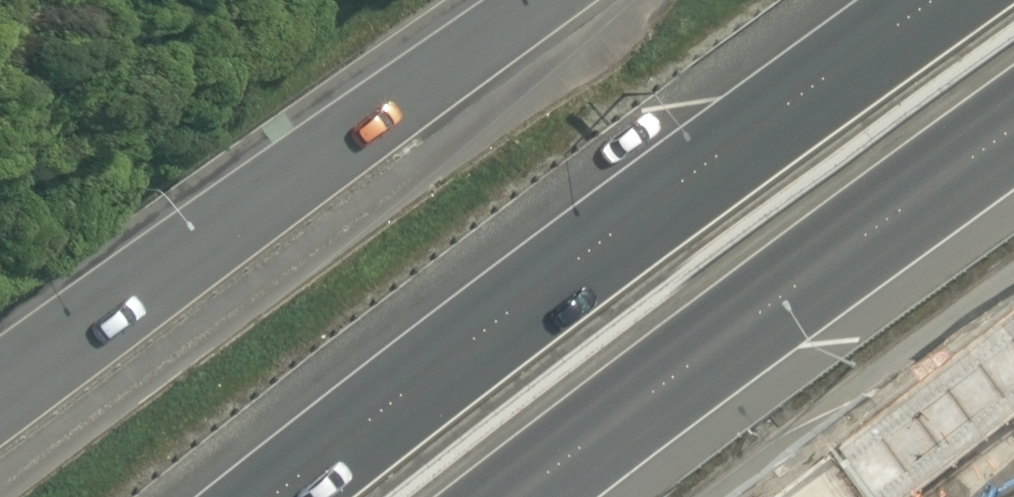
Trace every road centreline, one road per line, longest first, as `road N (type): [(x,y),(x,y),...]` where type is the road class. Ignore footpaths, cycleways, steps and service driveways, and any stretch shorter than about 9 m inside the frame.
road 1 (motorway): [(293,496),(942,0)]
road 2 (trunk): [(0,362),(507,0)]
road 3 (trunk): [(1013,130),(533,496)]

